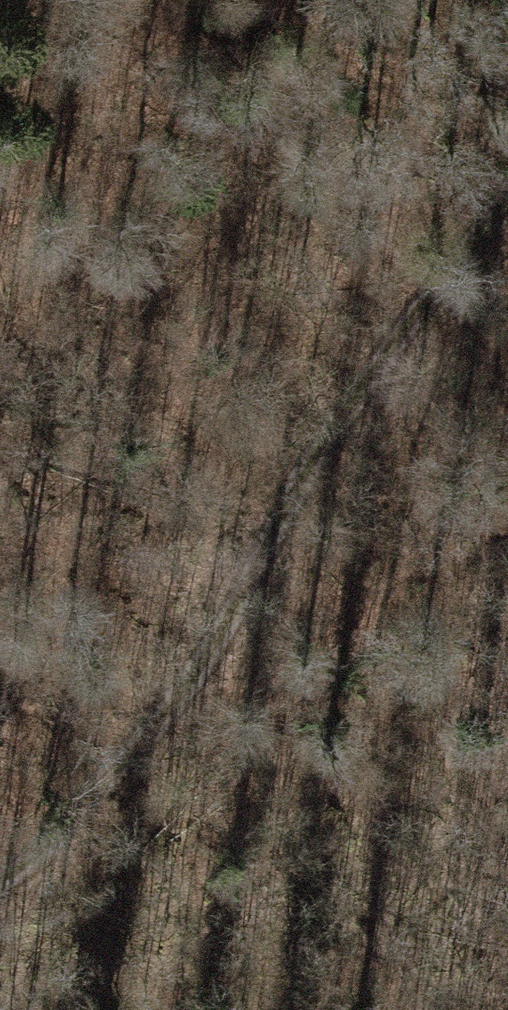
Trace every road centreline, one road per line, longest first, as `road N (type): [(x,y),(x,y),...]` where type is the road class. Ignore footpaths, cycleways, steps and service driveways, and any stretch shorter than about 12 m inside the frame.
road 1 (track): [(507,211),(367,364),(71,822),(0,867)]
road 2 (track): [(507,391),(453,514),(434,672),(507,877)]
road 3 (track): [(507,141),(297,0)]

